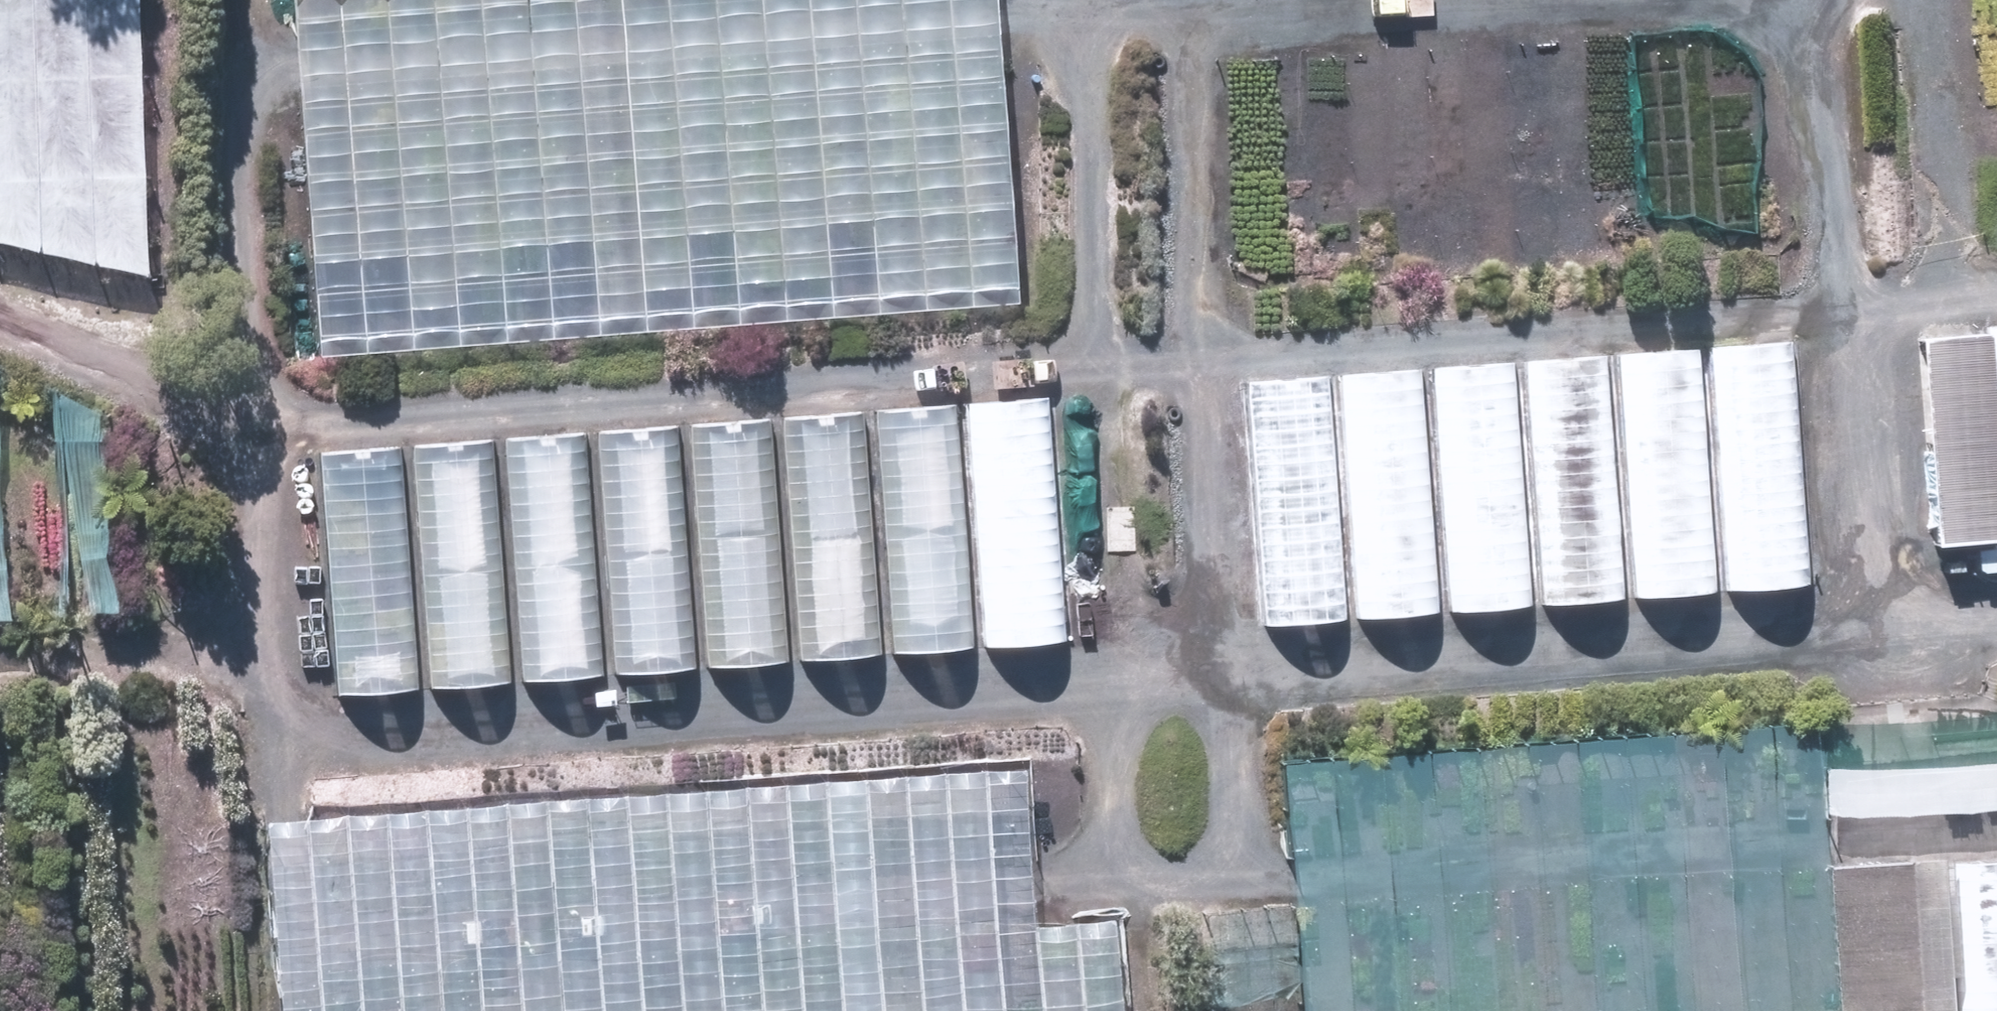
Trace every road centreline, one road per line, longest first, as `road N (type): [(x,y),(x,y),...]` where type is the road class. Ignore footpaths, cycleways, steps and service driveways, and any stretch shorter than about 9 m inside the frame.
road 1 (track): [(1996,643),(337,756),(303,739),(274,701),(259,660),(234,129),(245,94),(305,52),(975,0)]
road 2 (track): [(248,431),(1996,290)]
road 3 (track): [(1108,704),(1128,844),(1143,878),(1174,885),(1208,866),(1237,818),(1182,54),(1202,25)]
road 4 (track): [(1803,0),(1826,50),(1874,652)]
road 5 (track): [(1082,83),(1111,45),(1154,22),(1547,0)]
road 6 (track): [(1008,0),(1042,9),(1072,40),(1082,83),(1097,362)]
road 7 (track): [(1930,0),(1960,293)]
road 8 (track): [(259,660),(0,677)]

